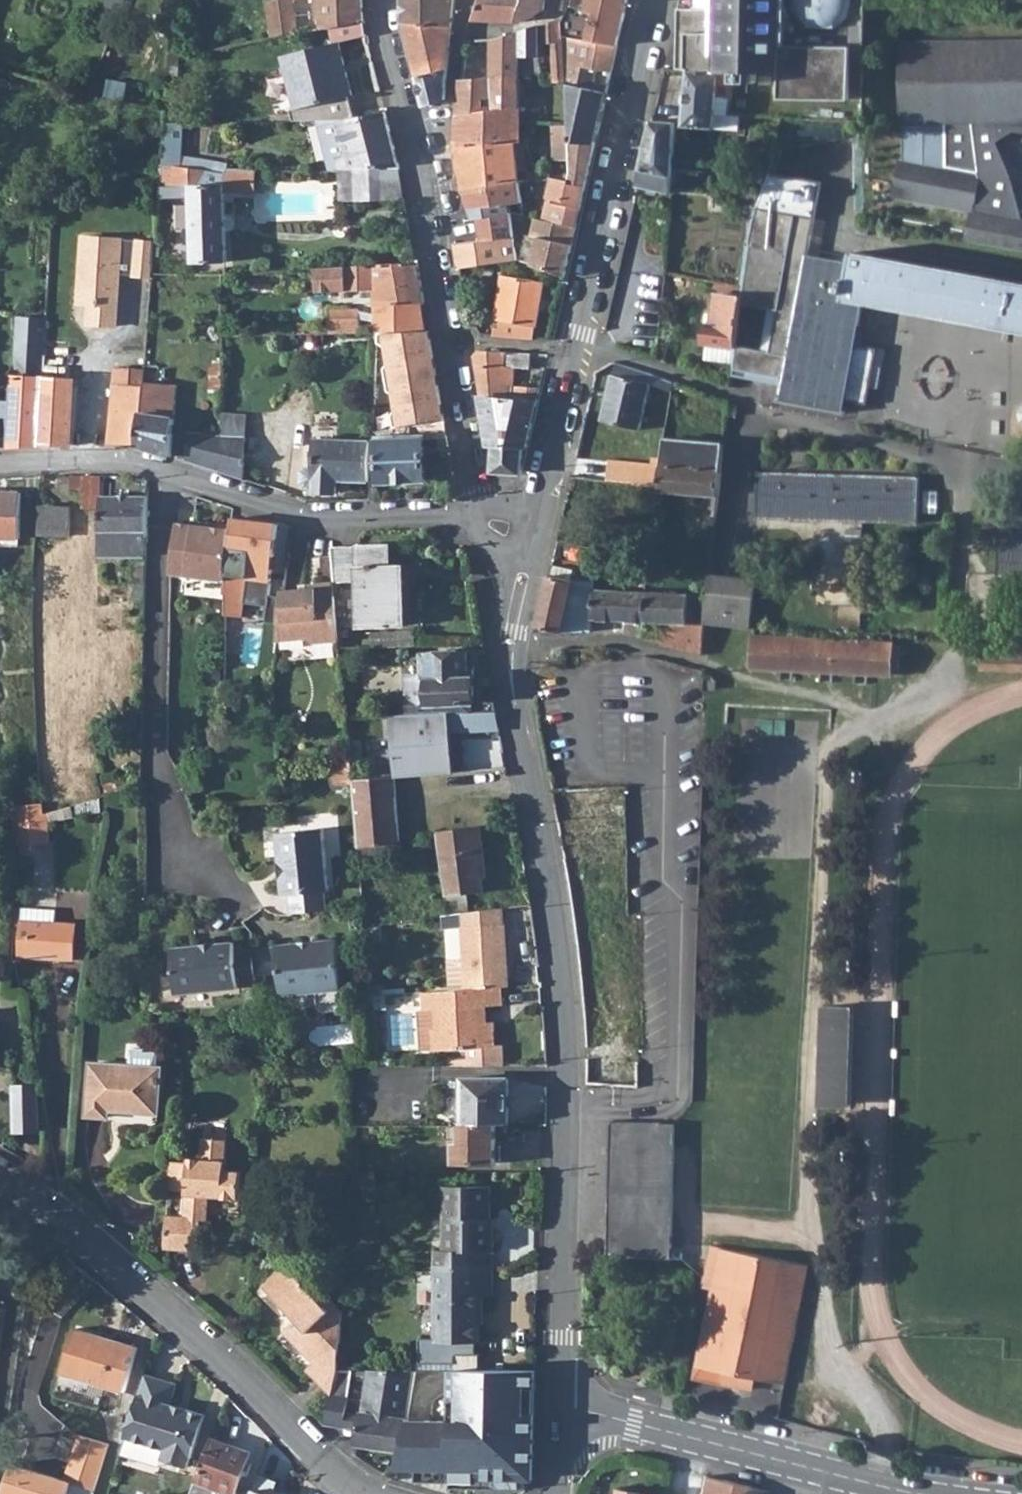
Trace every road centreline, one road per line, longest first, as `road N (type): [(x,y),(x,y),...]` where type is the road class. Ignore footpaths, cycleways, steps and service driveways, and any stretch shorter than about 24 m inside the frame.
road 1 (residential): [(561,1402),(567,1067),(558,953),(512,644)]
road 2 (residential): [(0,1177),(34,1196),(202,1340),(370,1493)]
road 3 (residential): [(0,465),(123,460),(314,515),(471,517)]
road 4 (residential): [(407,133),(479,509)]
road 5 (residential): [(905,1493),(561,1402)]
road 6 (residential): [(575,346),(655,0)]
road 7 (residential): [(699,662),(622,642),(512,644)]
road 8 (residential): [(751,407),(575,346)]
road 9 (residential): [(535,508),(575,346)]
road 10 (residential): [(382,0),(407,133)]
road 11 (residential): [(407,133),(438,127),(452,100),(460,33)]

